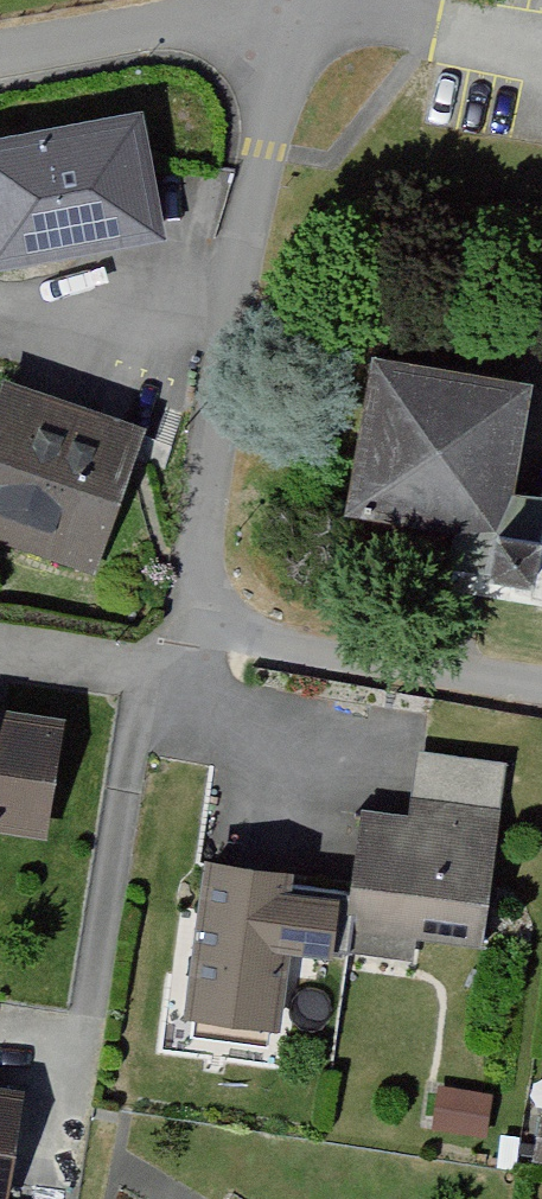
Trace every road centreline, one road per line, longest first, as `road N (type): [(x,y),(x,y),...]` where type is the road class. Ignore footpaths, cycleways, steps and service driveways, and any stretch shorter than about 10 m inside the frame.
road 1 (unclassified): [(172,624),(298,1)]
road 2 (residential): [(63,1071),(172,624)]
road 3 (unclassified): [(541,684),(172,624)]
road 4 (residential): [(298,1),(0,54)]

